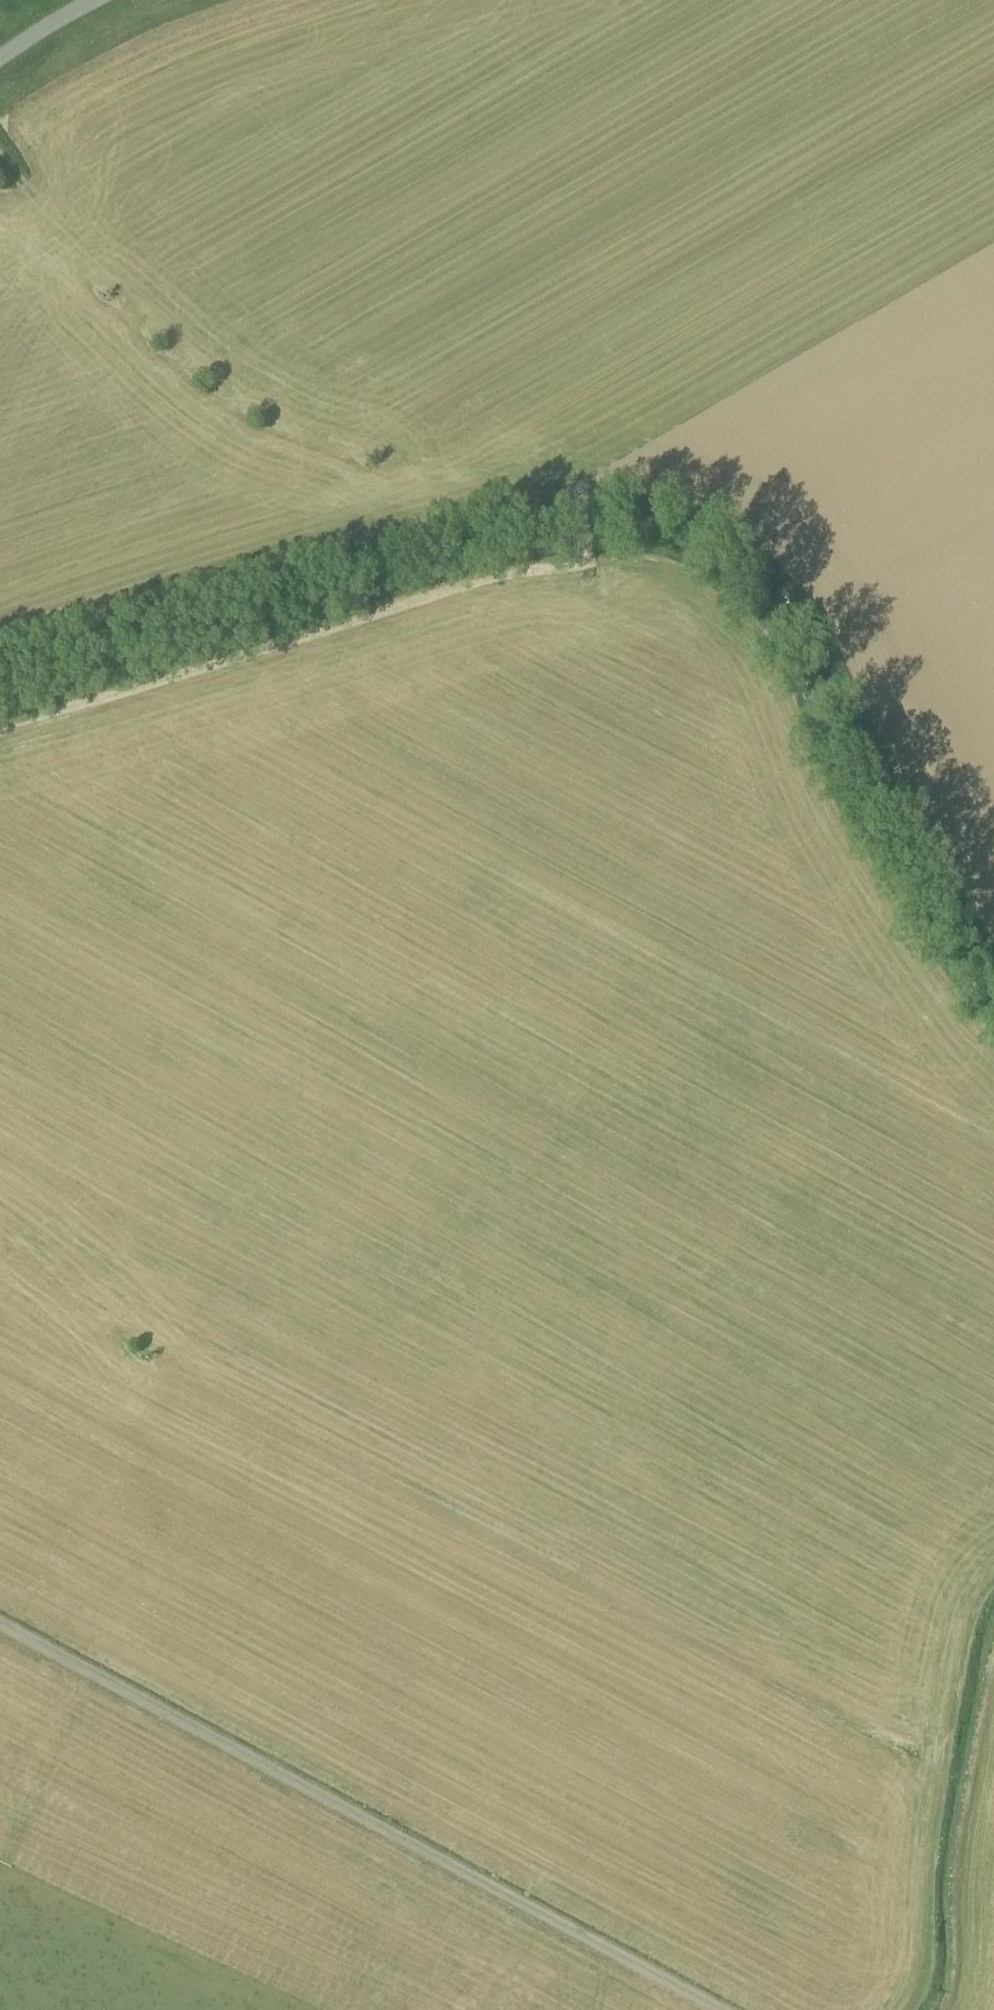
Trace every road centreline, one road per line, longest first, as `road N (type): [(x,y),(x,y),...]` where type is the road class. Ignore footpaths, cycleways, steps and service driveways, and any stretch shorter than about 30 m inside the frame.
road 1 (track): [(0,1622),(719,2009)]
road 2 (track): [(0,730),(469,587),(591,561)]
road 3 (unclassified): [(0,65),(106,0)]

